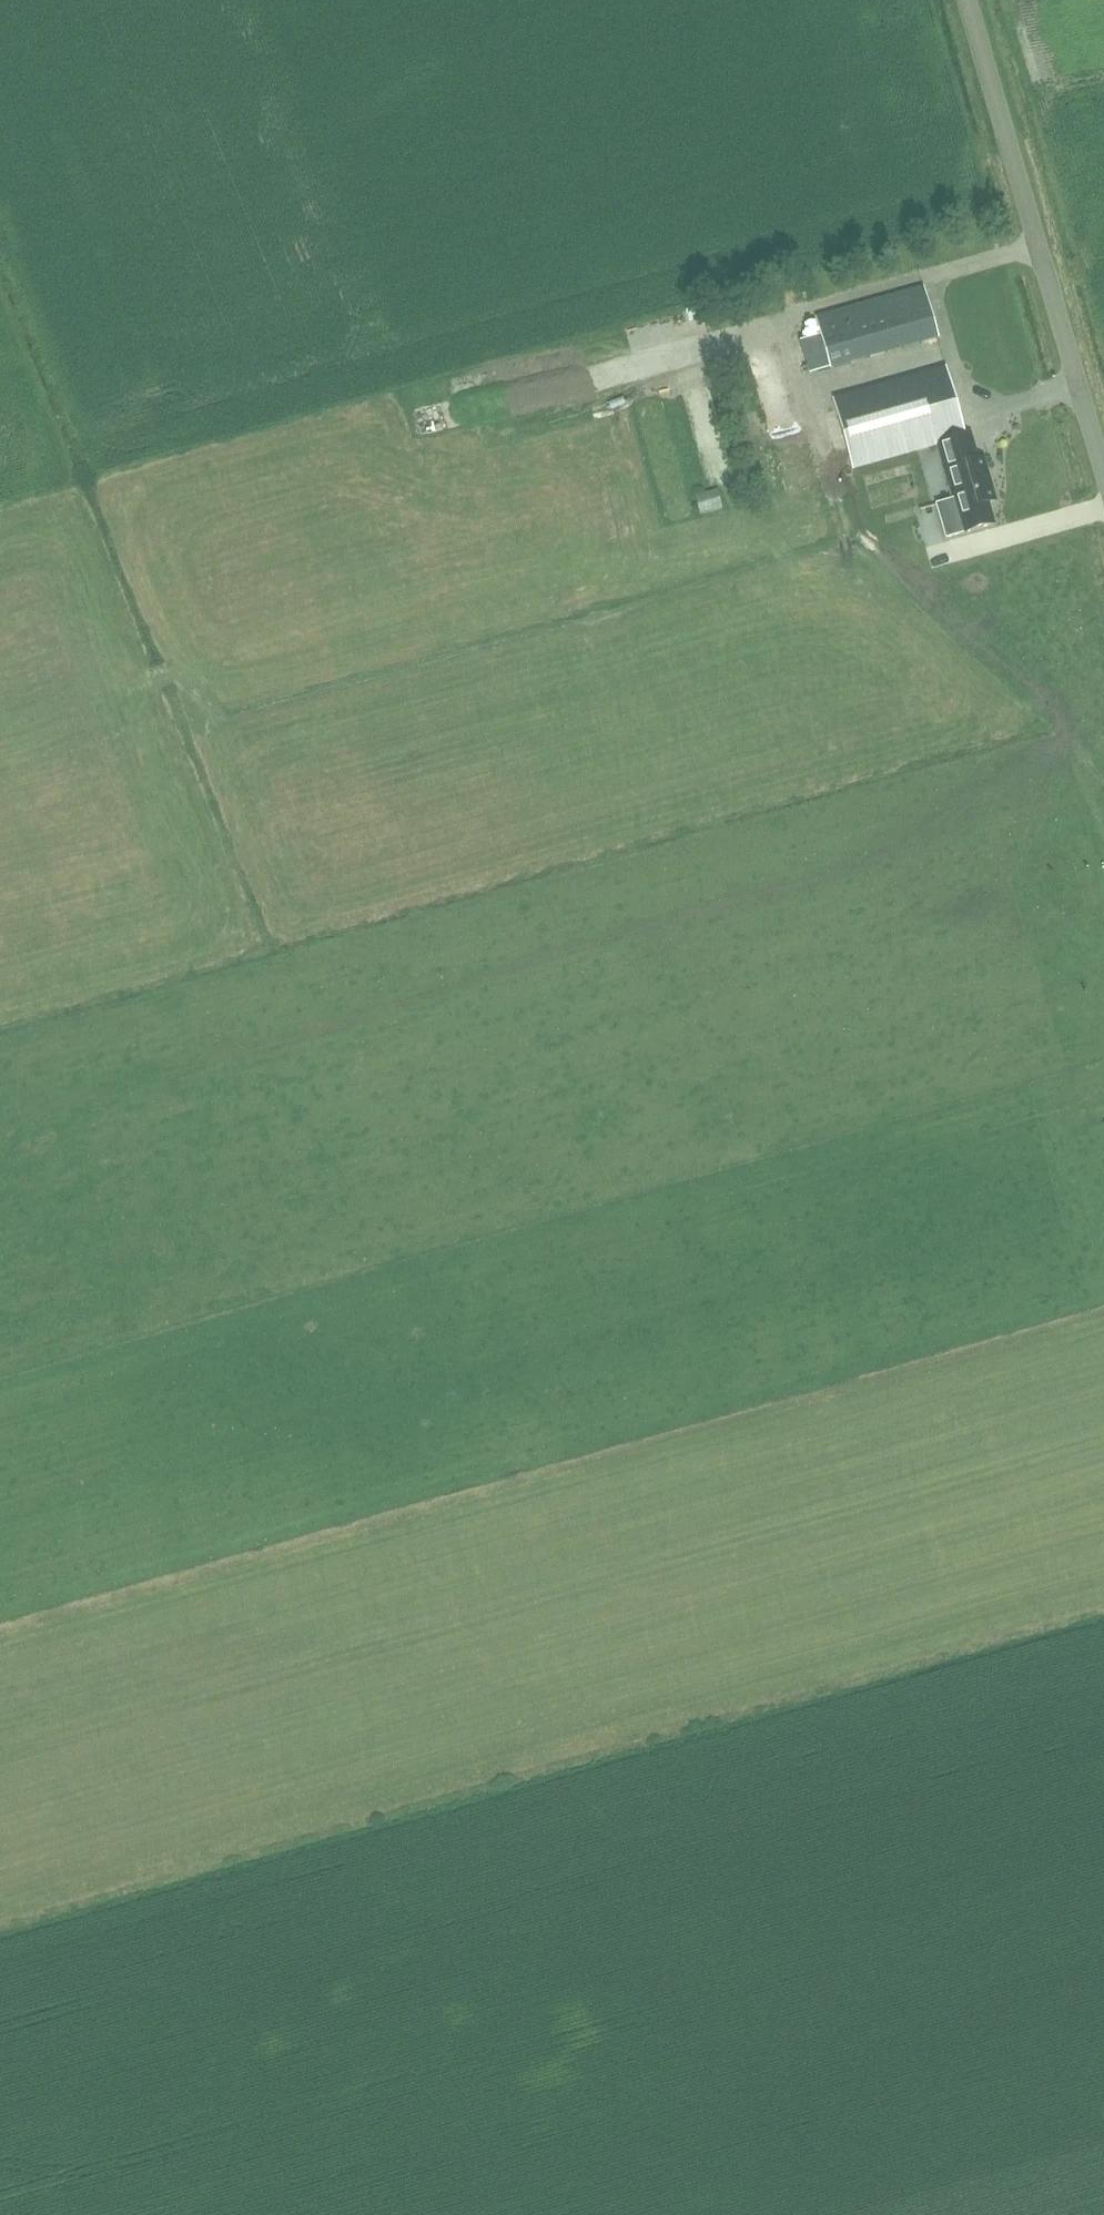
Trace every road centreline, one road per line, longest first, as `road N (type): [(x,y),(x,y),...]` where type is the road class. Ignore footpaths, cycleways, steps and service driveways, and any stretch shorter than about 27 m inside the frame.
road 1 (unclassified): [(1103,486),(964,0)]

